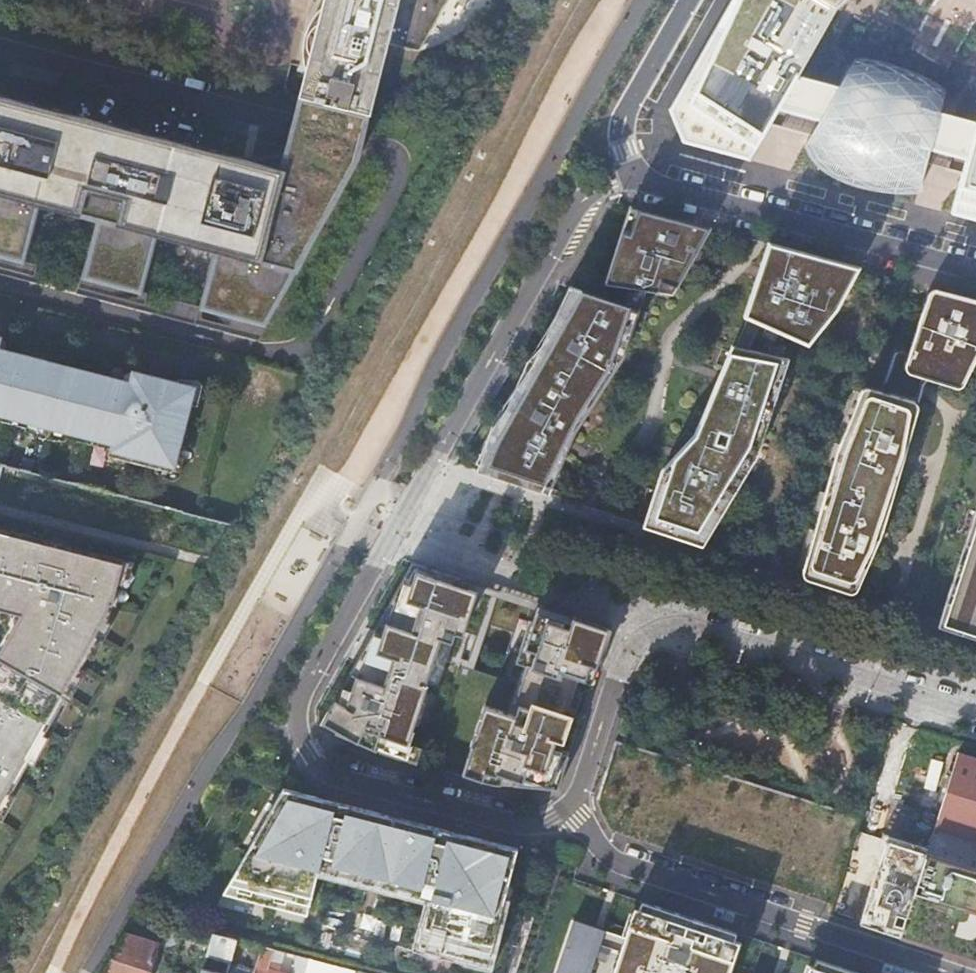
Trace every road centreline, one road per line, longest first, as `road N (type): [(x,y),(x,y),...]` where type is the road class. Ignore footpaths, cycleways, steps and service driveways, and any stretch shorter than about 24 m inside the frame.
road 1 (residential): [(640,179),(603,184),(579,202),(297,711),(308,753),(340,780),(513,823),(535,824),(568,807)]
road 2 (residential): [(568,807),(629,648),(670,625),(975,713)]
road 3 (residential): [(568,807),(622,866),(953,972)]
road 4 (residential): [(975,271),(640,179)]
road 5 (residential): [(640,179),(619,145),(623,120),(689,0)]

